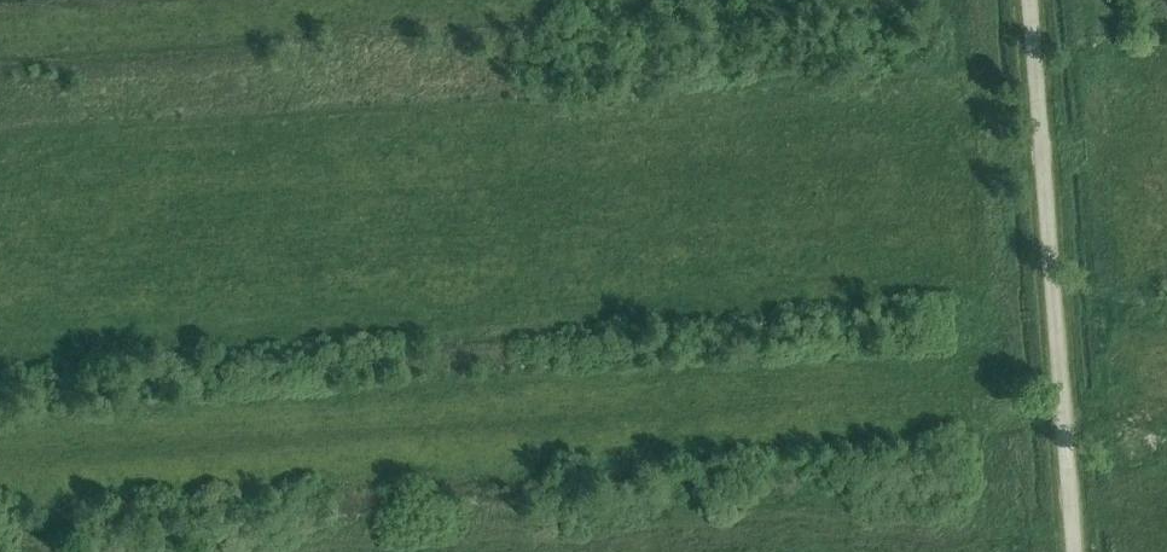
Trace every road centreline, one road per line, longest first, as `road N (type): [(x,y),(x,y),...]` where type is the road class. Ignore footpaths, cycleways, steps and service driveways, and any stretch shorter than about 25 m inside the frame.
road 1 (unclassified): [(1076,551),(1031,0)]

